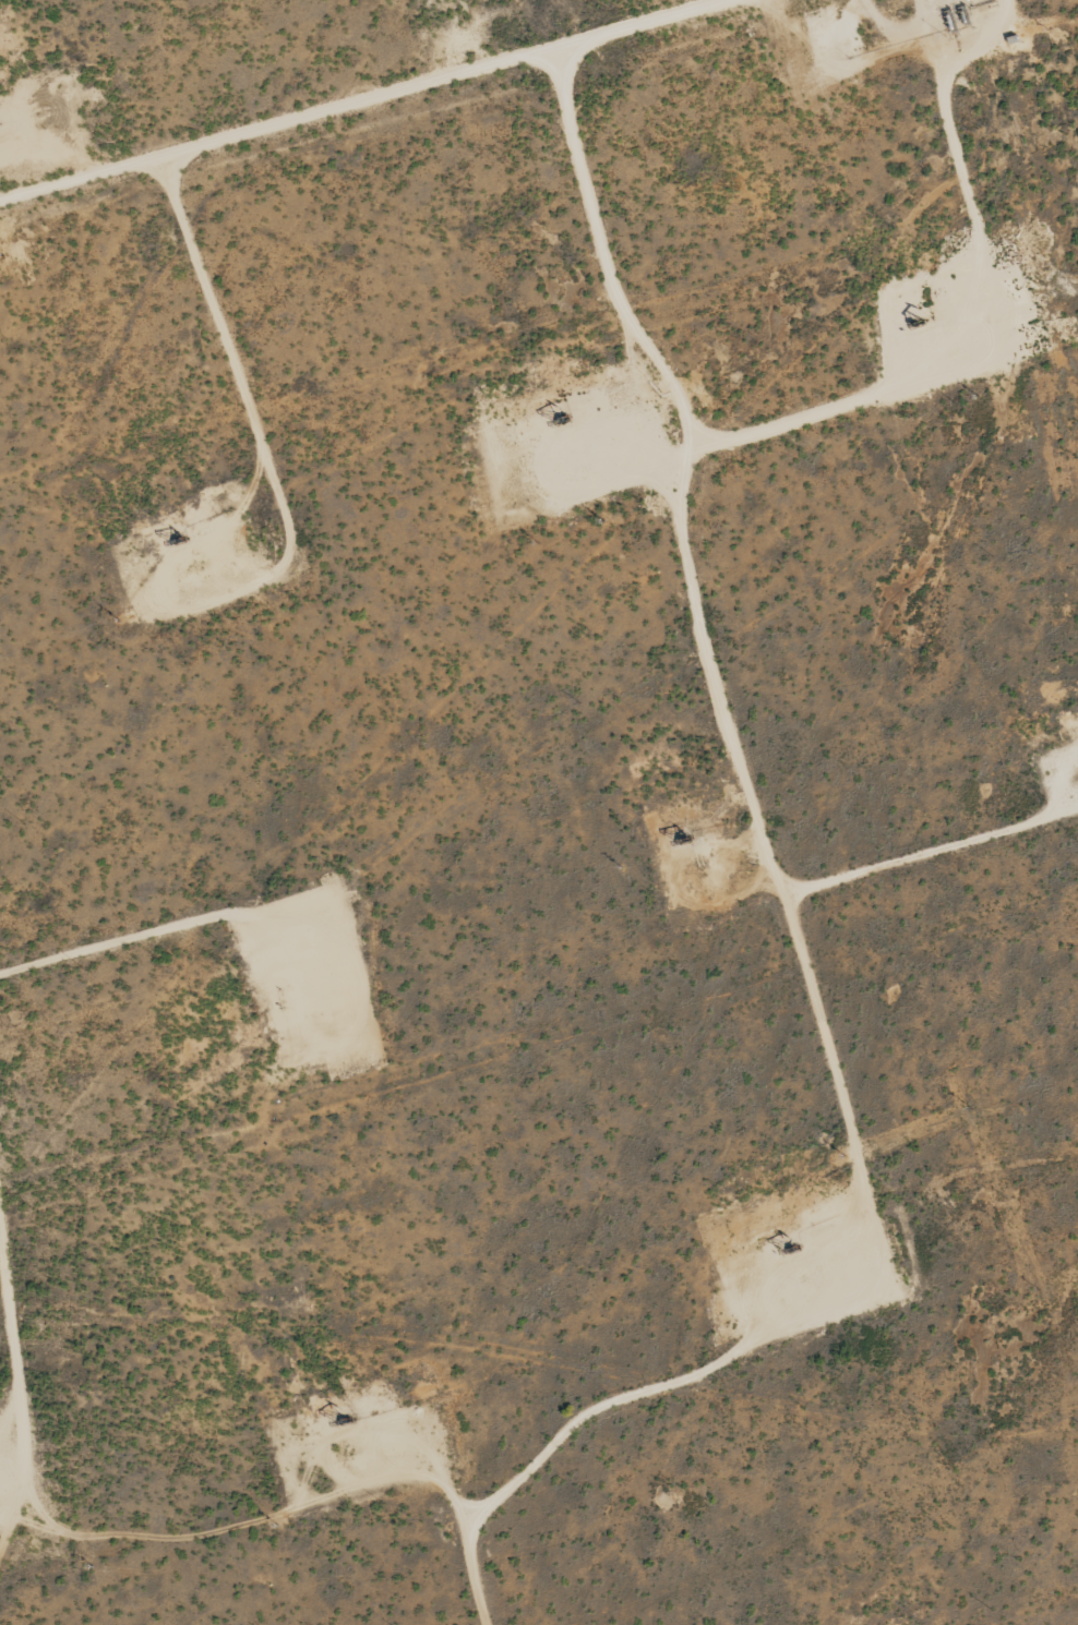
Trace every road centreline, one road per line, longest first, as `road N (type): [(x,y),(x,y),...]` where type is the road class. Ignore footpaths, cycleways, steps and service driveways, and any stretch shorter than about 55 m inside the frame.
road 1 (track): [(548,48),(859,1166)]
road 2 (track): [(0,204),(718,0)]
road 3 (track): [(0,1568),(32,1541),(0,1246)]

